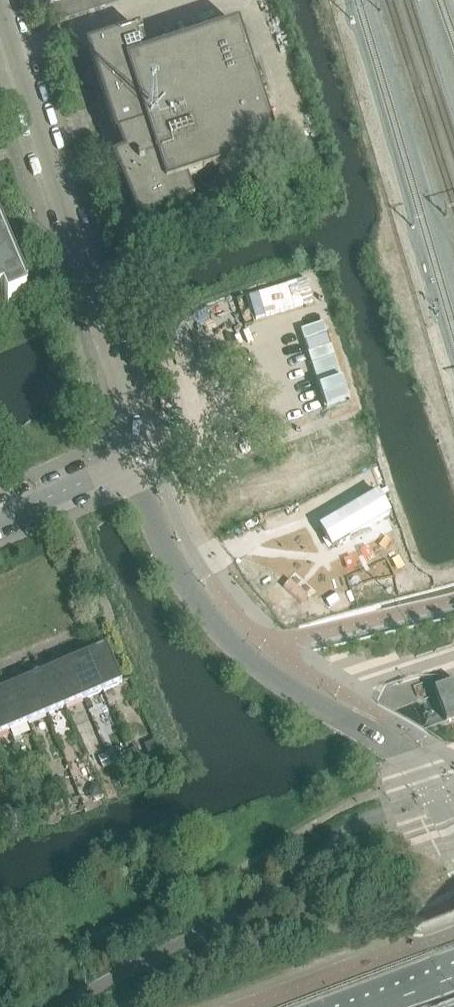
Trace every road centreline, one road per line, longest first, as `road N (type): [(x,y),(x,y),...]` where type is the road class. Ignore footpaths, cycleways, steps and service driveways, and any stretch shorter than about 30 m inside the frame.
road 1 (residential): [(0,29),(138,429),(123,466)]
road 2 (residential): [(0,518),(123,466)]

